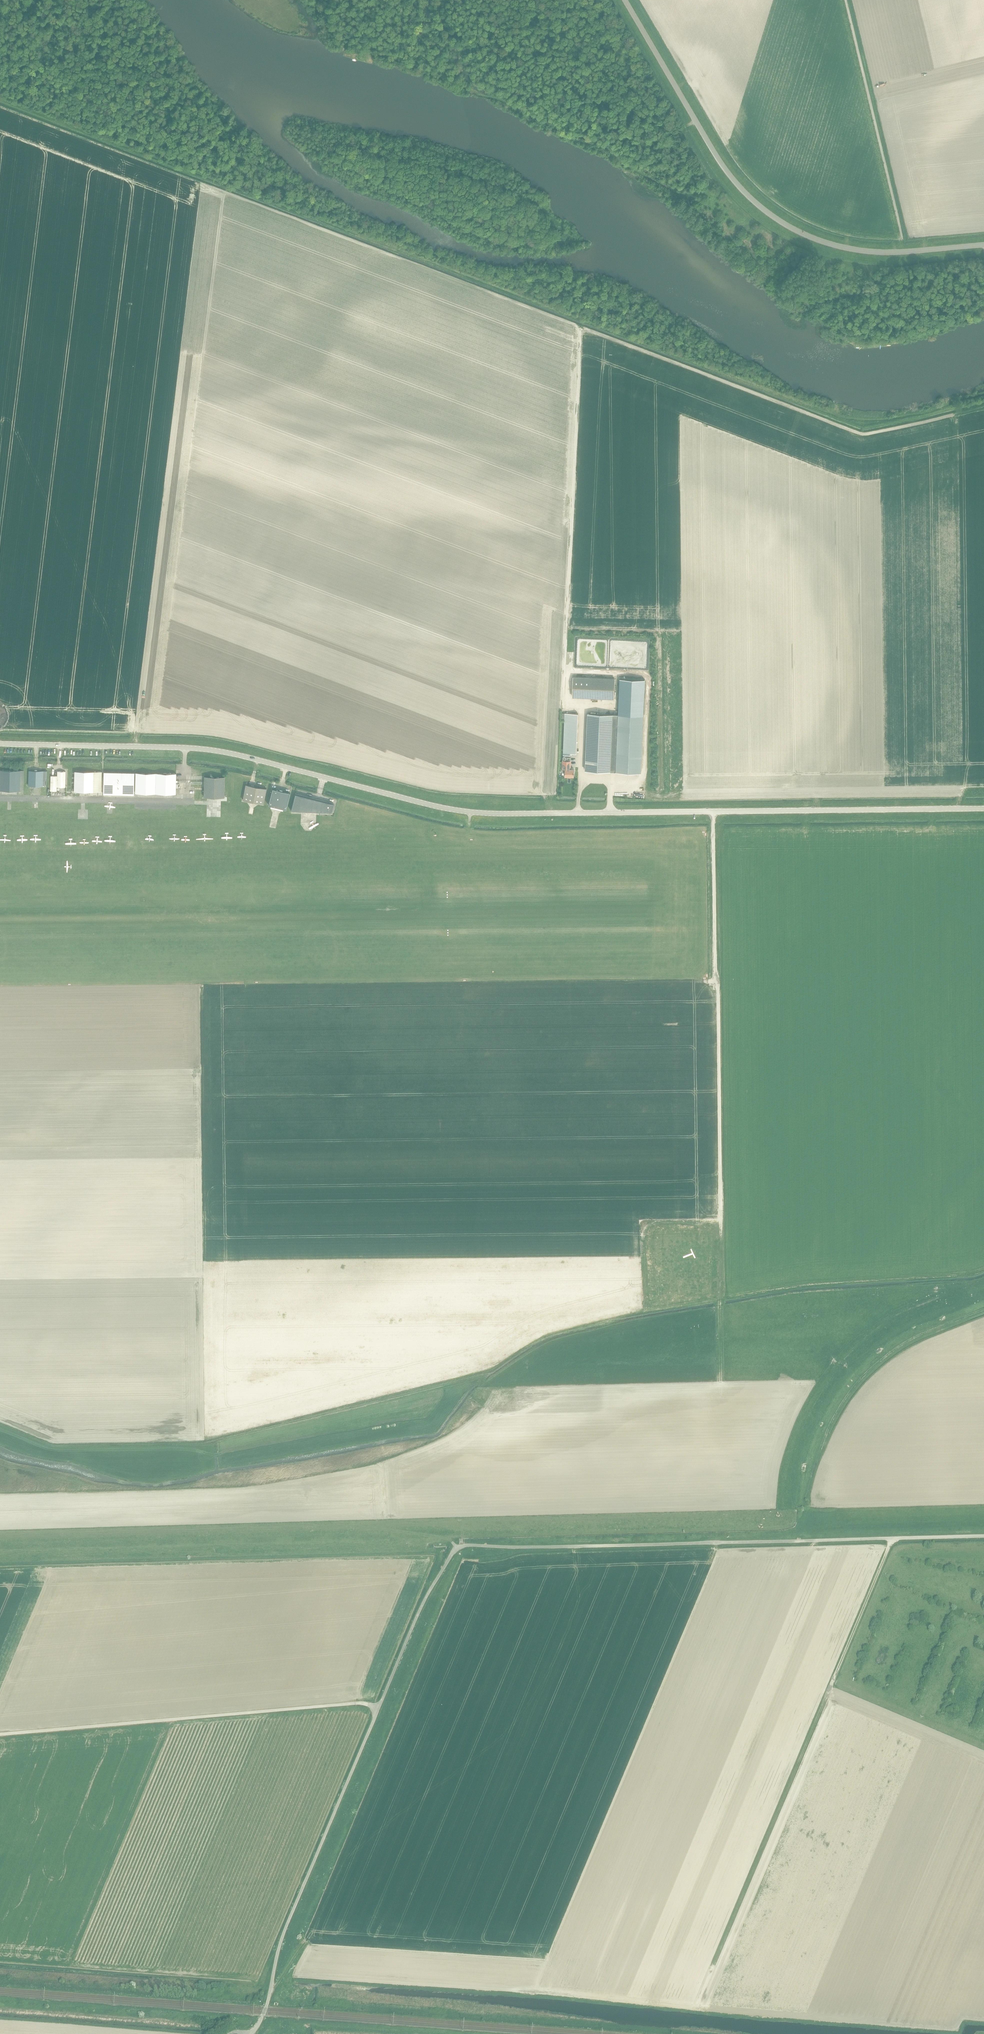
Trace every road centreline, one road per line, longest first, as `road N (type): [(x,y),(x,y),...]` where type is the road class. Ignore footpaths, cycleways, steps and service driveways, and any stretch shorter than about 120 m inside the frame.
road 1 (track): [(141,0),(180,66),(180,82),(219,109),(336,226),(824,413),(886,419),(983,388)]
road 2 (unclassified): [(983,808),(469,812),(211,749),(0,743)]
road 3 (unclassified): [(378,1708),(421,1607),(461,1546),(983,1535)]
road 4 (track): [(713,811),(721,1365)]
road 5 (tertiary): [(625,0),(721,163),(766,212),(802,234),(864,251),(983,244)]
road 6 (track): [(713,1965),(892,1538)]
road 7 (unclassified): [(0,1734),(358,1703),(378,1708)]
road 8 (unclassified): [(251,2033),(266,2007),(279,1944),(378,1708)]
road 9 (track): [(564,675),(580,330)]

